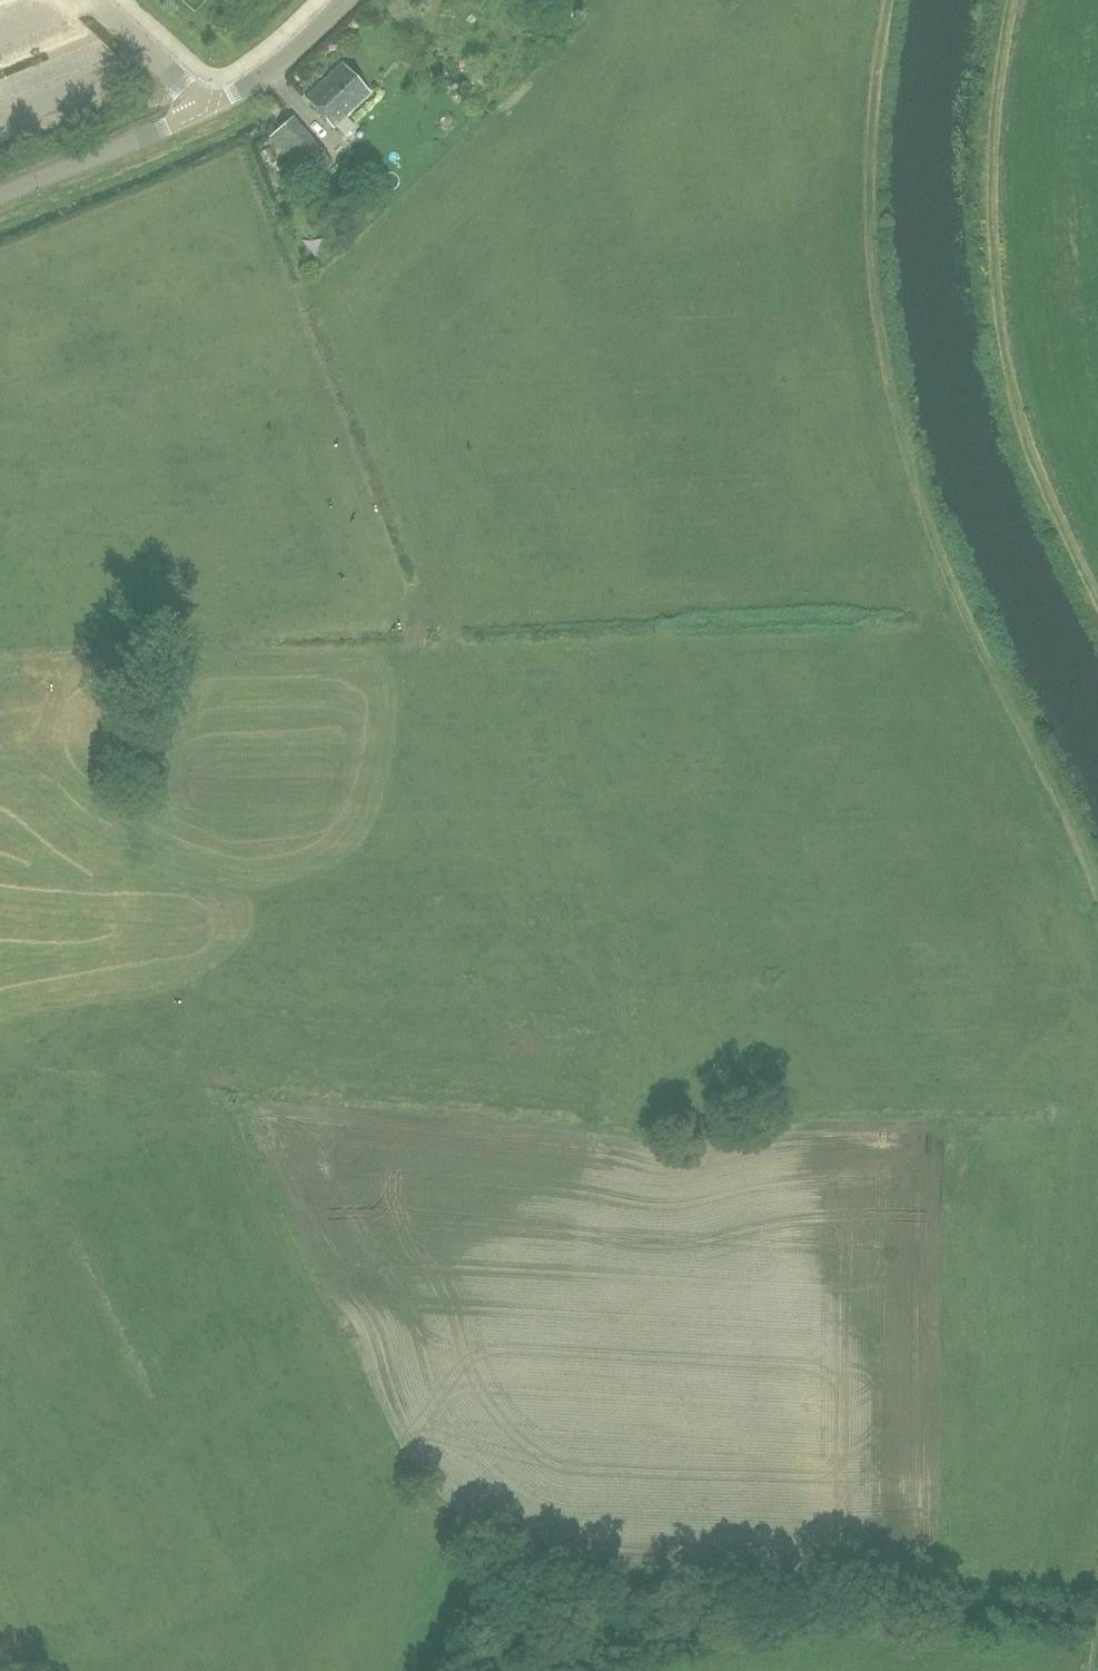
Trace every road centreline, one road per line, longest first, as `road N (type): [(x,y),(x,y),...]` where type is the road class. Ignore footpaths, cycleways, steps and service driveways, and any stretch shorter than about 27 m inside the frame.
road 1 (track): [(891,0),(875,153),(875,242),(900,417),(963,600),(1097,885)]
road 2 (track): [(462,1670),(526,1596),(1097,1615)]
road 3 (unclassified): [(0,195),(196,116),(266,75),(345,0)]

